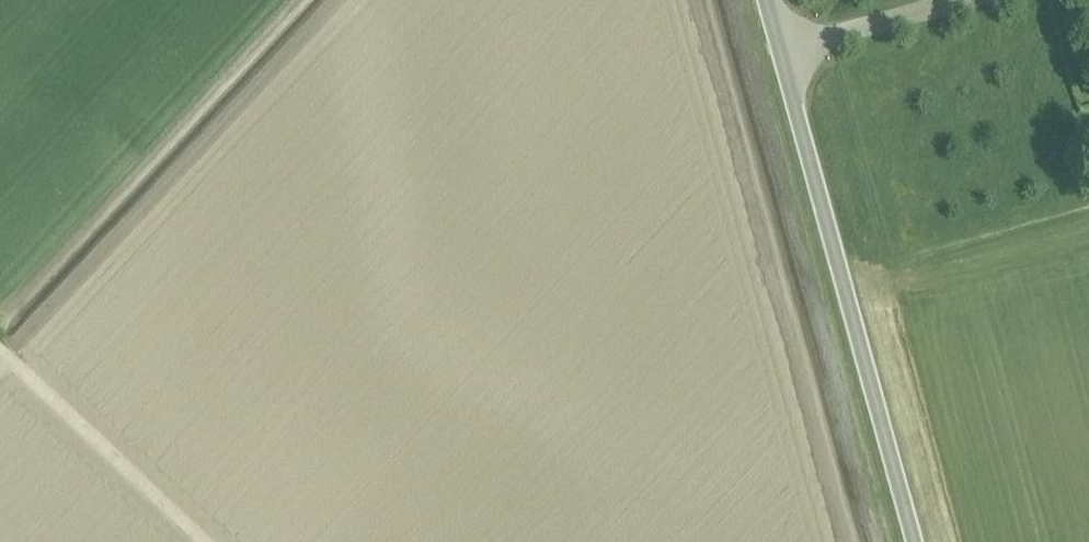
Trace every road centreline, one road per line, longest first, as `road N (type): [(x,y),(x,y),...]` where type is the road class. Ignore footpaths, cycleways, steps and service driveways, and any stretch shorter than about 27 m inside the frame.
road 1 (tertiary): [(912,541),(764,0)]

